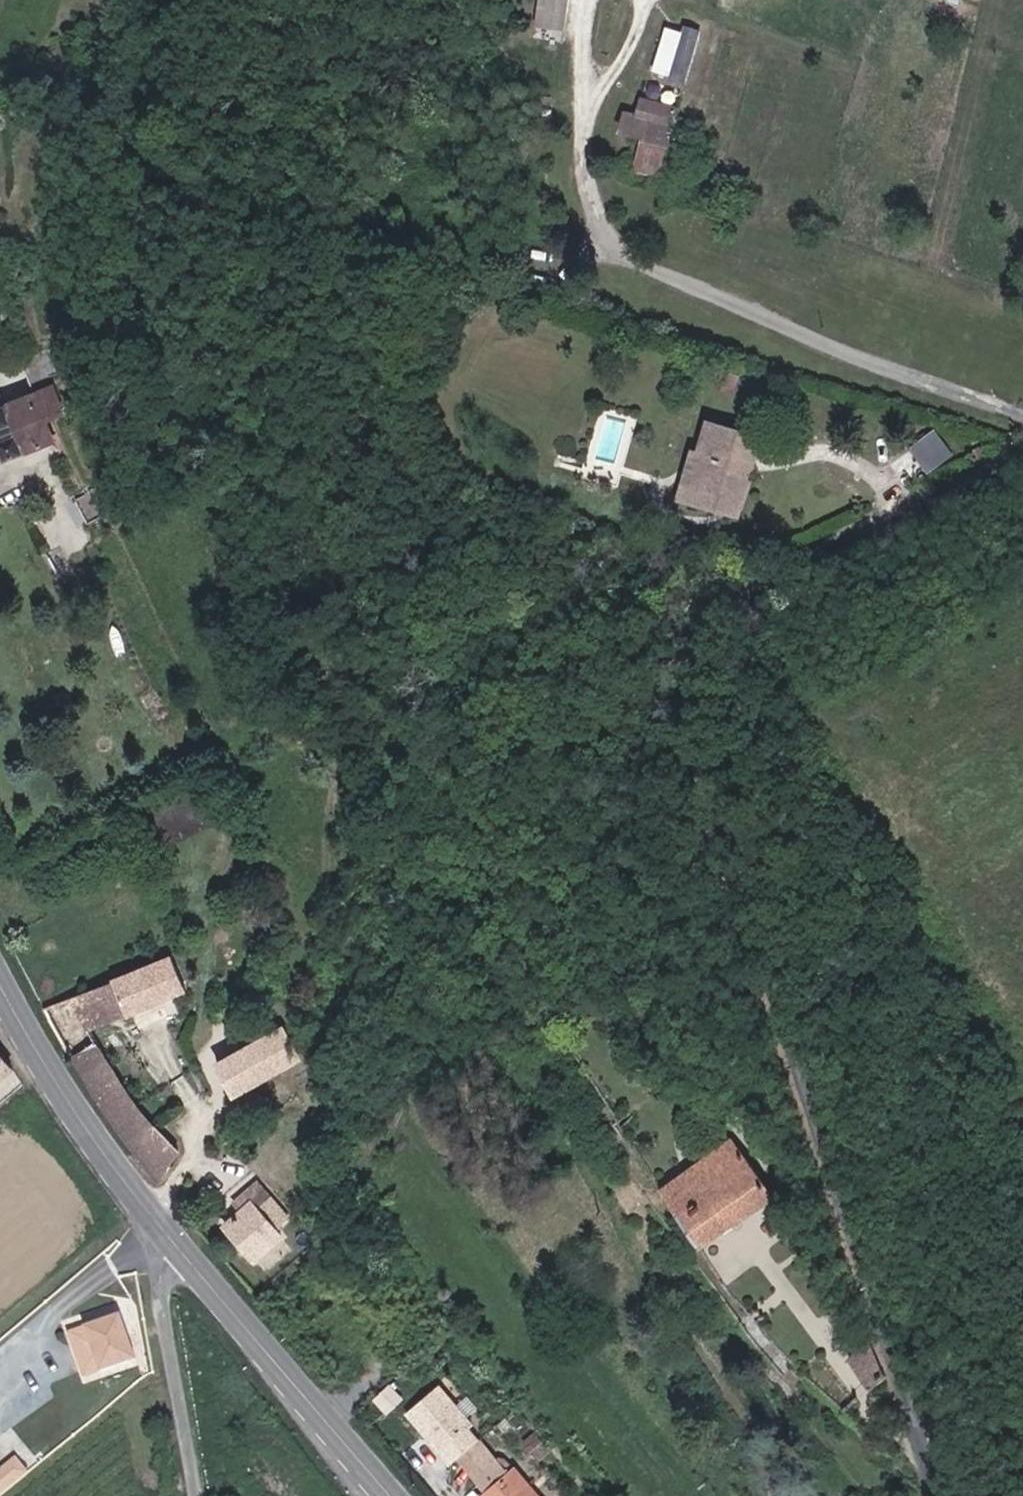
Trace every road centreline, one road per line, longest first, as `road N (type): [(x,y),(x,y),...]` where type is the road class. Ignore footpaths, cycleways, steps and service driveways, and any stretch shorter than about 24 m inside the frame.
road 1 (unclassified): [(1022,456),(743,583),(691,635),(688,664),(938,1495)]
road 2 (track): [(1022,402),(835,351),(613,247),(581,155),(594,85),(628,45),(640,0)]
road 3 (primary): [(174,1244),(391,1495)]
road 4 (primary): [(0,977),(93,1136),(174,1244)]
road 5 (unclassified): [(174,1244),(162,1256),(160,1321),(195,1495)]

